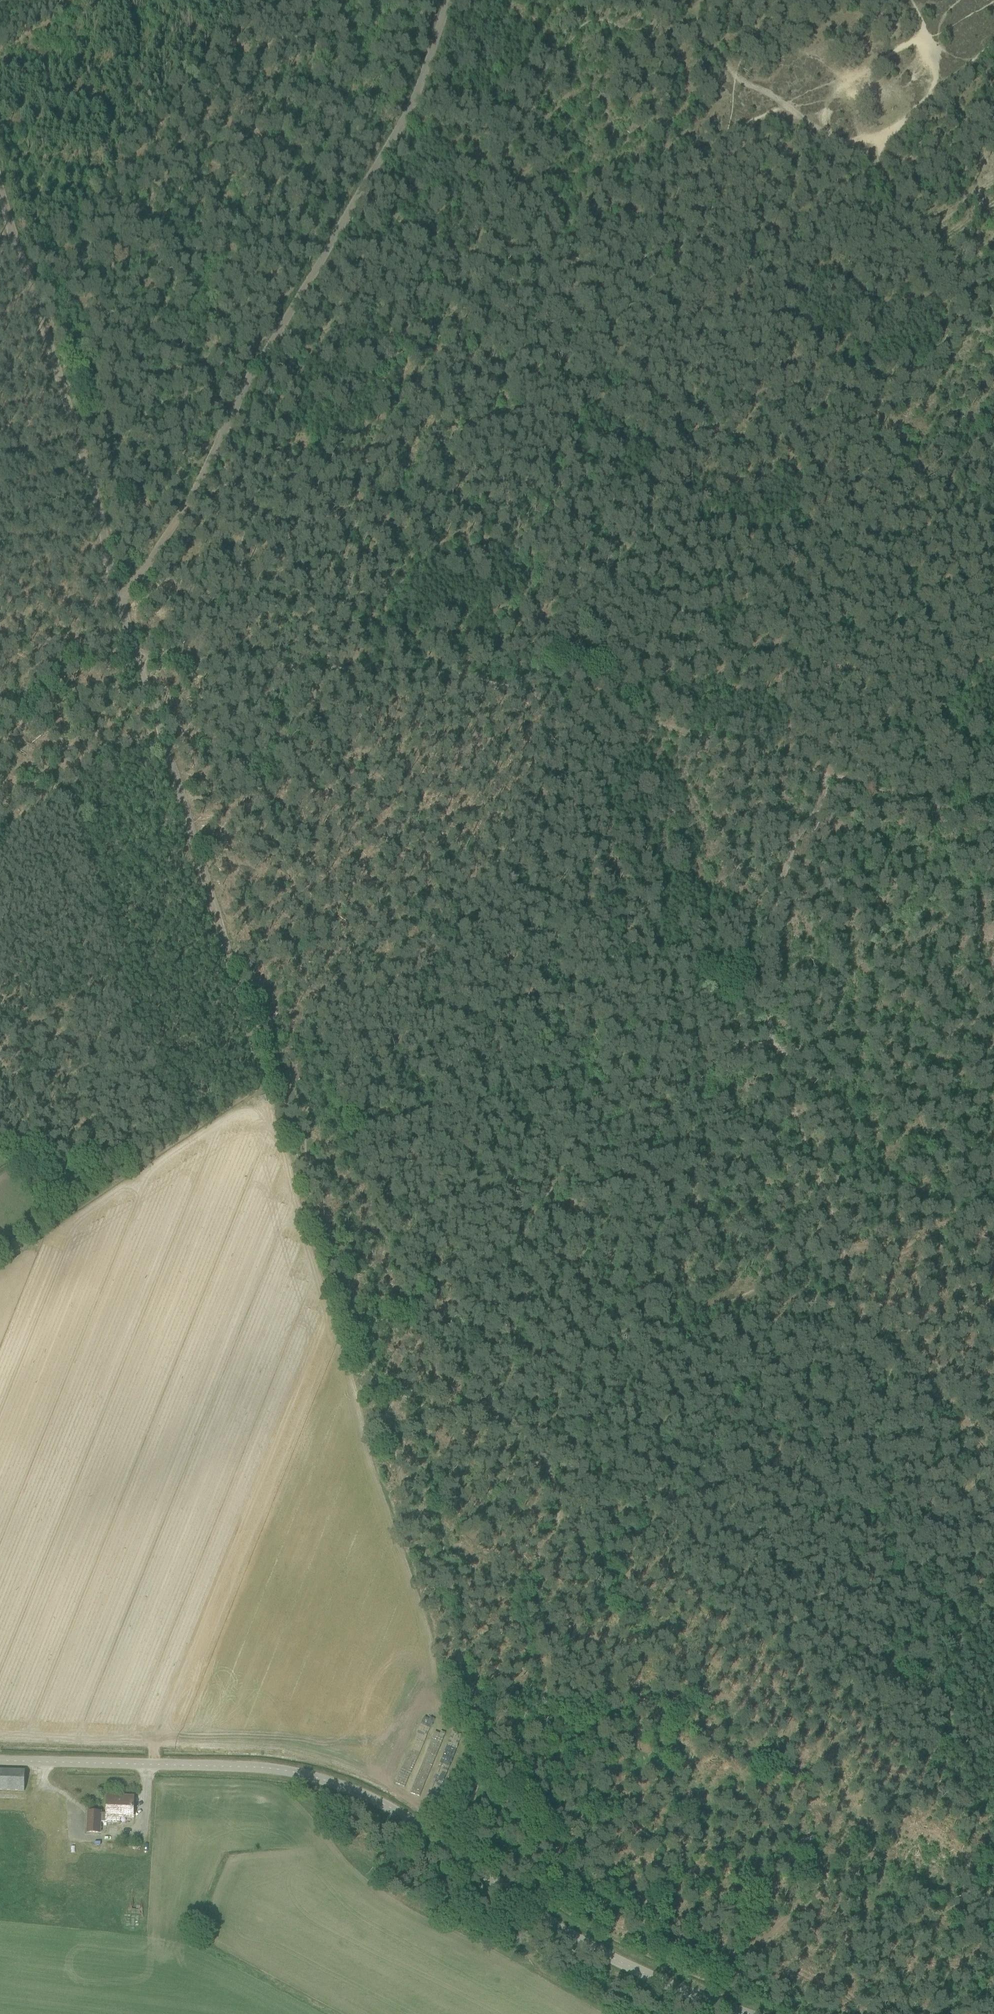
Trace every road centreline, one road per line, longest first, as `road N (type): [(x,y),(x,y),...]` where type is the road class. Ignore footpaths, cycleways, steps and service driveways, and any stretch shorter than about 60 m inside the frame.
road 1 (unclassified): [(748,2013),(562,1934),(337,1786),(276,1772),(0,1762)]
road 2 (track): [(0,1266),(259,1094)]

